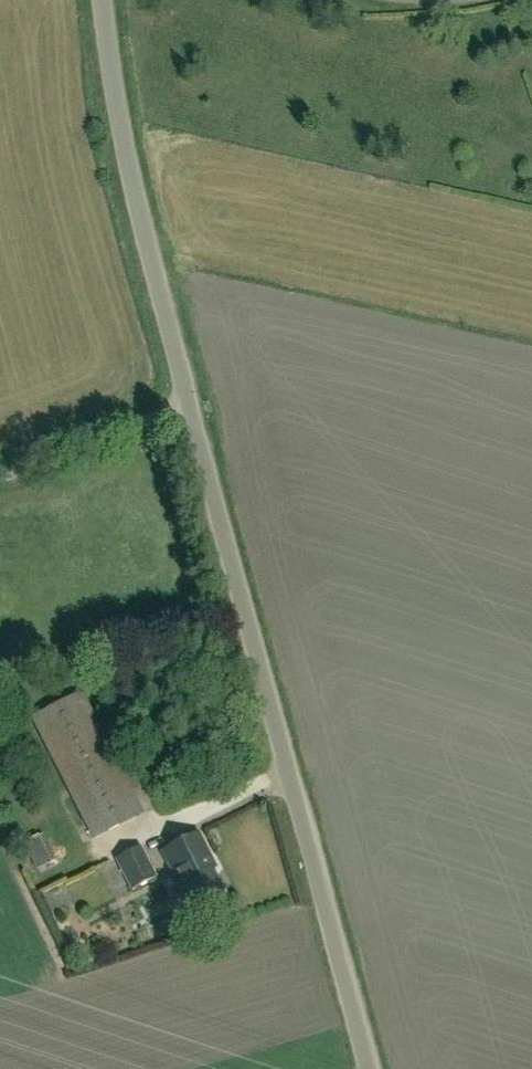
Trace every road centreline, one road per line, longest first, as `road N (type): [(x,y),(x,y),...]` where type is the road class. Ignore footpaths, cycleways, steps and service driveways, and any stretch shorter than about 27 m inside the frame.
road 1 (residential): [(368,1068),(188,401)]
road 2 (residential): [(188,401),(126,155),(102,0)]
road 3 (unclassified): [(0,477),(188,401)]

